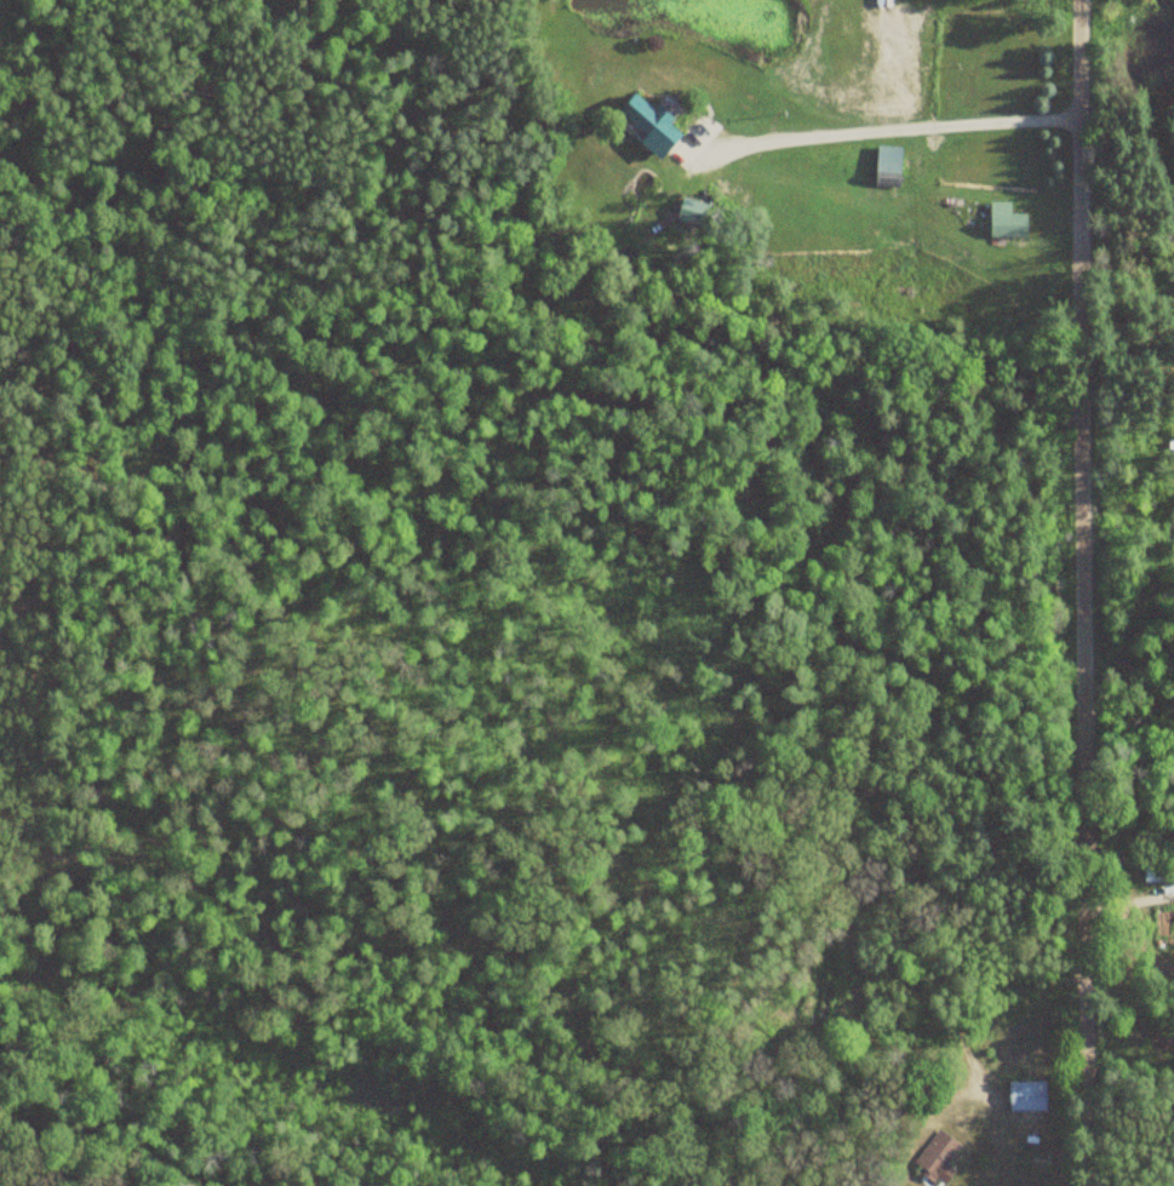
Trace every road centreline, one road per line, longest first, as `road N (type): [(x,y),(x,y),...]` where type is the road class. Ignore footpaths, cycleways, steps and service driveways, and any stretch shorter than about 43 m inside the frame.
road 1 (residential): [(1079,1185),(1074,0)]

